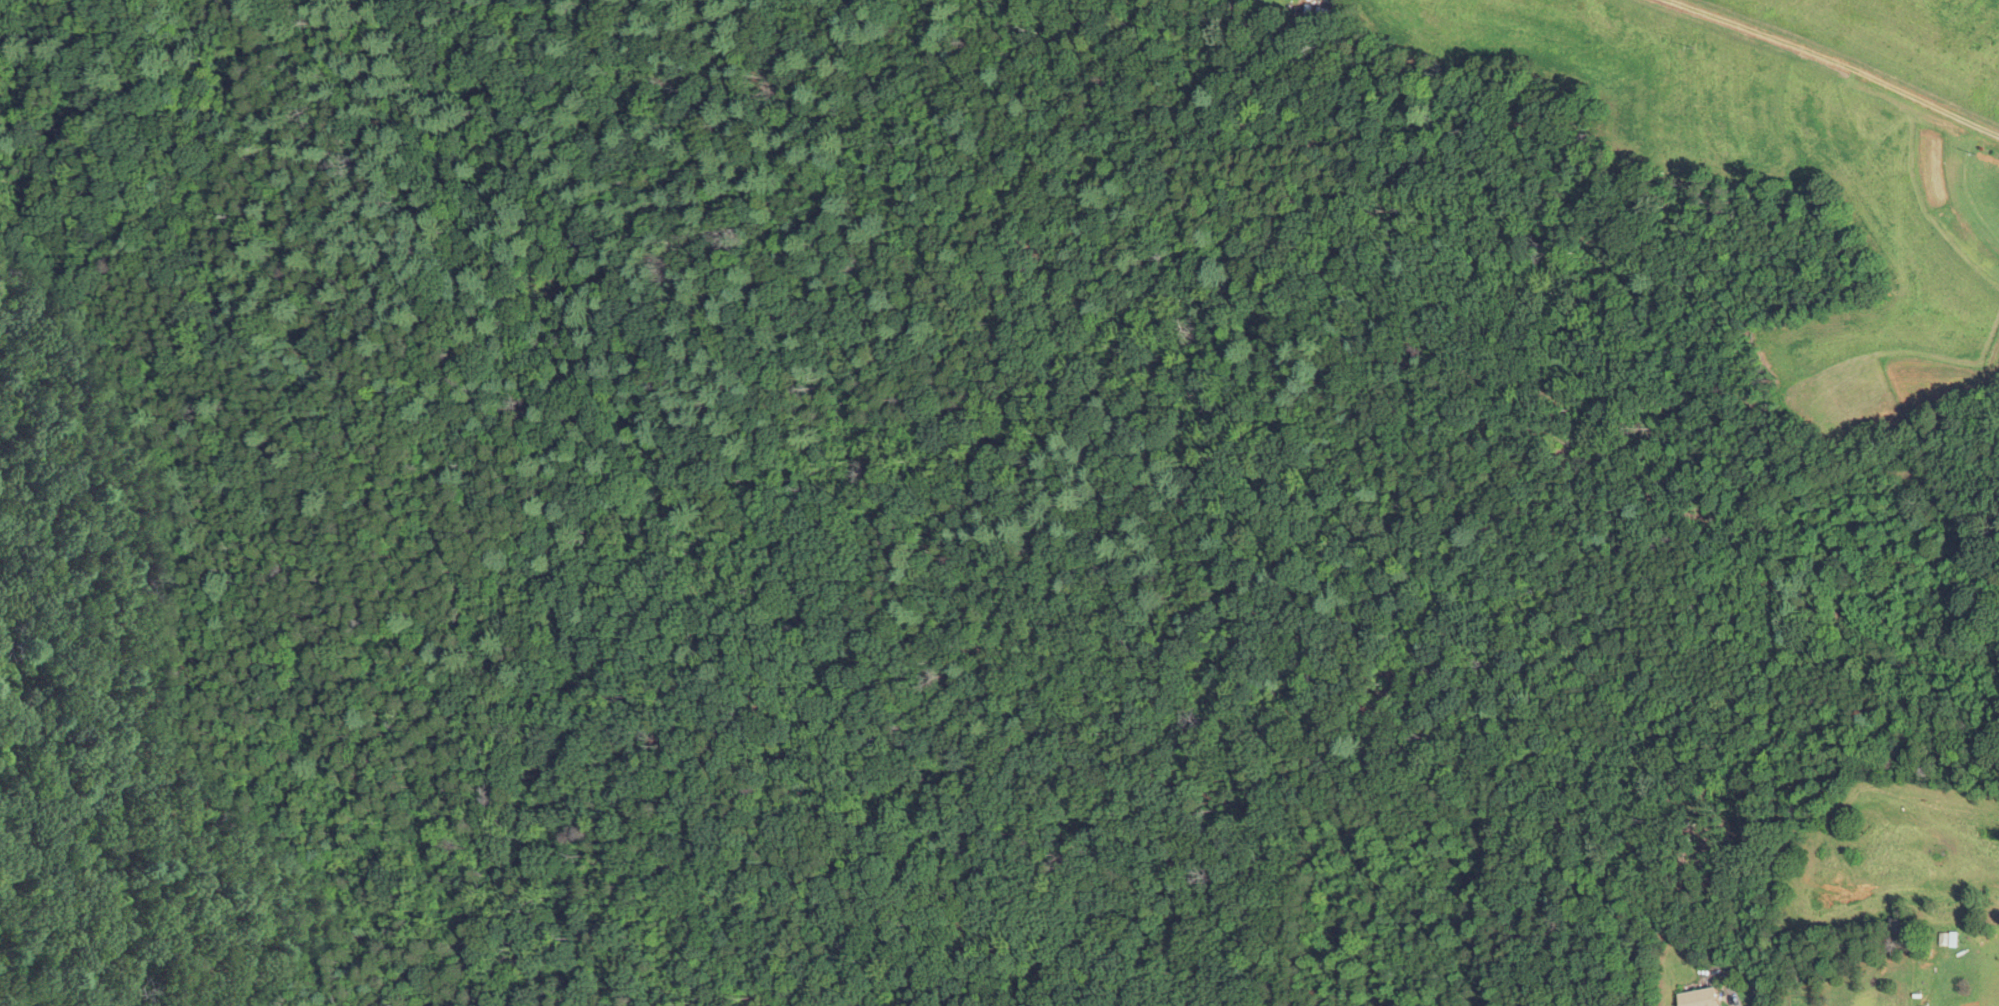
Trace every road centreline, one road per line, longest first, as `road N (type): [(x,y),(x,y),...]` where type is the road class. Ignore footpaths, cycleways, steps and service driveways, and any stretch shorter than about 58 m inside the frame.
road 1 (residential): [(1998,136),(1859,71),(1667,0)]

